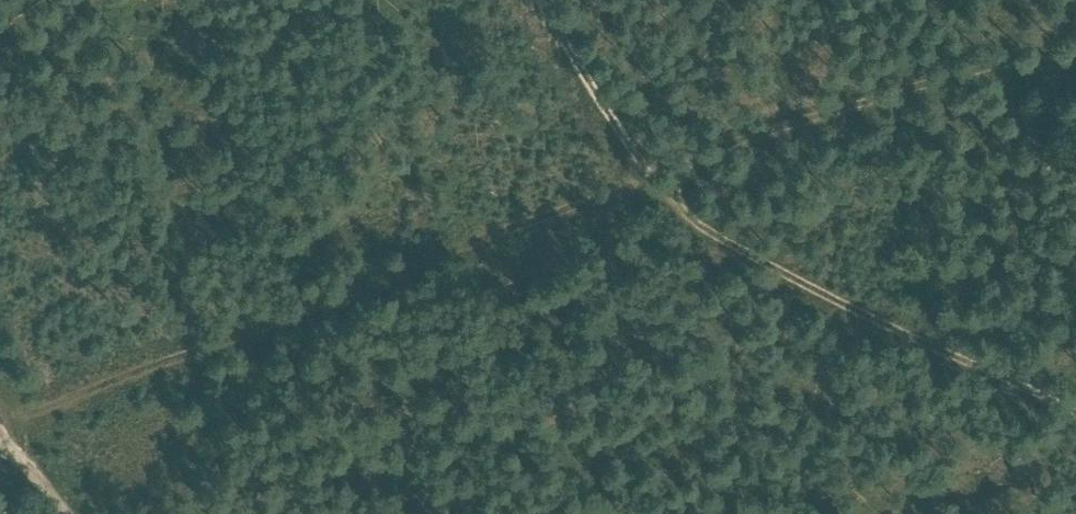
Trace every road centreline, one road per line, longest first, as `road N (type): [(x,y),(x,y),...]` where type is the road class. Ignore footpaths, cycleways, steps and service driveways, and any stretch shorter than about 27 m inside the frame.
road 1 (track): [(1075,51),(844,117),(26,417)]
road 2 (track): [(536,0),(650,188),(706,243),(803,301),(1075,422)]
road 3 (track): [(0,371),(79,513)]

